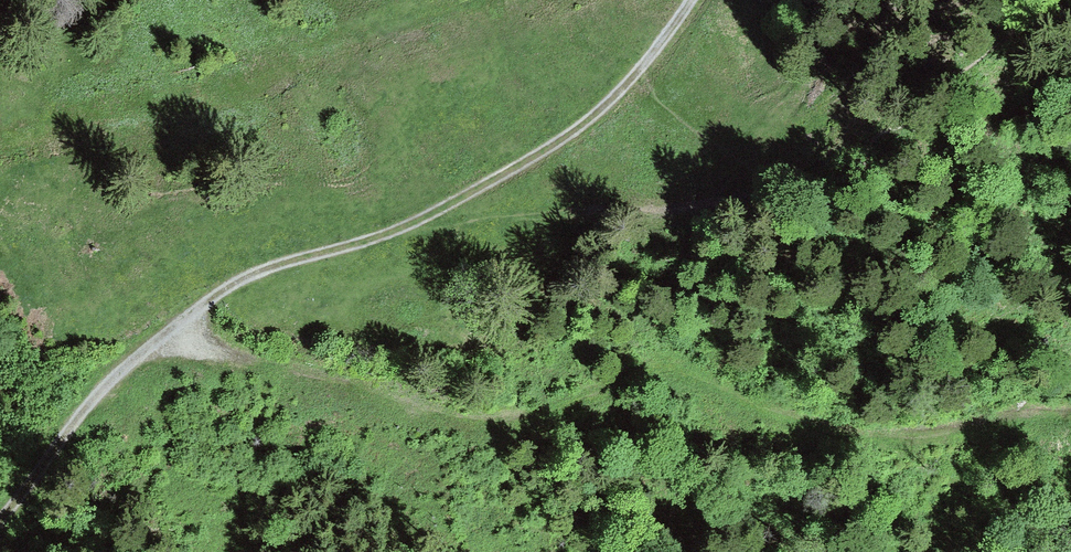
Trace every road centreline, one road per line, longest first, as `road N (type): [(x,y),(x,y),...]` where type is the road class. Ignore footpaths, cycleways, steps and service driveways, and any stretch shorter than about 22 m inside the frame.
road 1 (track): [(181,323),(247,363),(386,395),(477,429),(569,408),(662,372),(915,444),(1007,423),(1070,428)]
road 2 (track): [(435,210),(222,292),(118,371),(0,519)]
road 3 (track): [(687,0),(628,85),(597,114),(435,210)]

